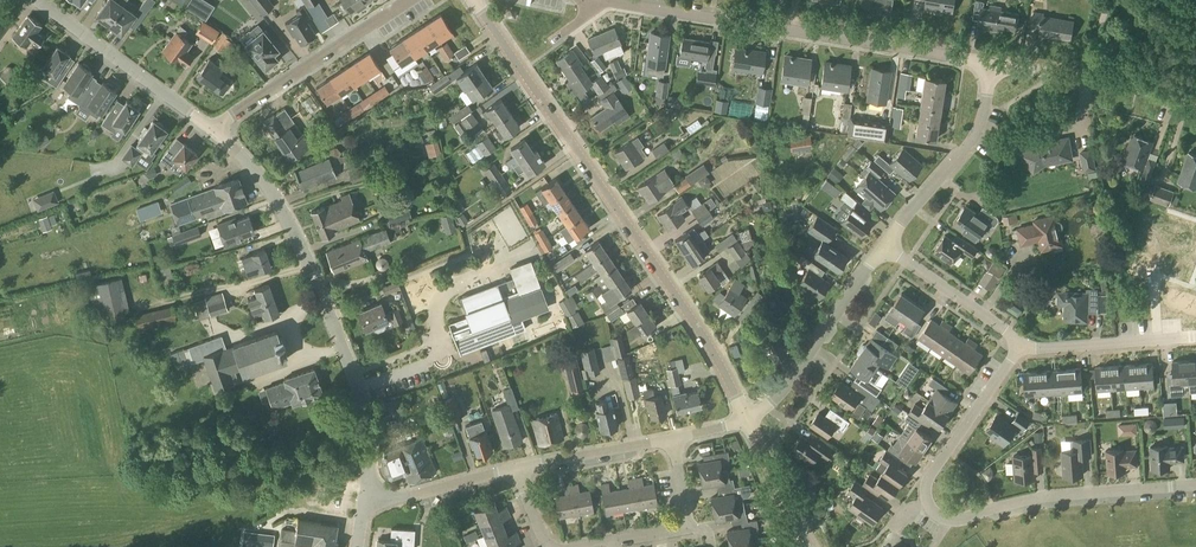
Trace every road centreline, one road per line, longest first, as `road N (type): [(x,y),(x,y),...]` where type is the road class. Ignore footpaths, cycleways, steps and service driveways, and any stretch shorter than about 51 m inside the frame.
road 1 (tertiary): [(749,420),(694,322),(471,0)]
road 2 (residential): [(1195,487),(1045,499),(955,524),(935,518),(923,489),(930,472),(1021,349)]
road 3 (residential): [(366,505),(369,452),(359,386),(285,213),(211,130)]
road 4 (residential): [(995,65),(609,3)]
road 5 (residential): [(211,130),(409,0)]
road 6 (residential): [(211,130),(30,0)]
road 7 (residential): [(749,420),(774,399),(884,246)]
road 8 (residential): [(884,246),(970,139),(995,65)]
road 9 (residential): [(1195,338),(1021,349)]
road 10 (residential): [(1021,349),(884,246)]
road 11 (residential): [(512,471),(673,441)]
road 12 (residential): [(366,505),(512,471)]
road 13 (tertiary): [(805,546),(749,420)]

